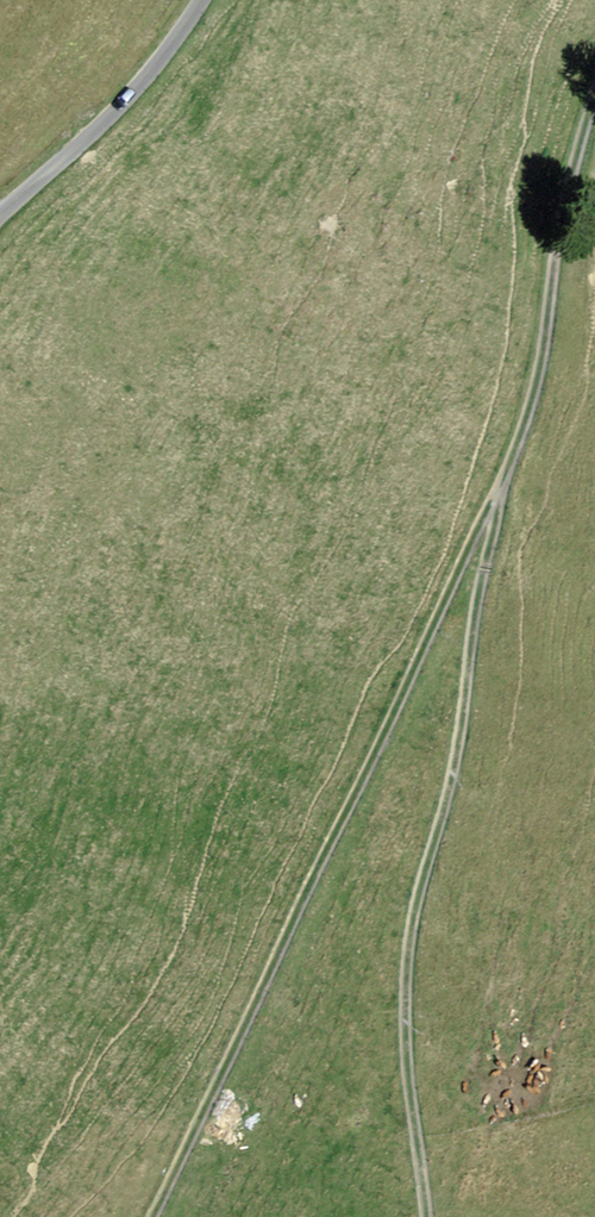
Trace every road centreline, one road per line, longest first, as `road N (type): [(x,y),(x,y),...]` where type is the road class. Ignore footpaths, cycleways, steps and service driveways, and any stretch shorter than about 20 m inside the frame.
road 1 (track): [(426,1216),(406,1028),(416,899),(455,767),(482,577),(501,485),(539,378),(556,245),(594,92)]
road 2 (track): [(154,1216),(501,485)]
road 3 (unclassified): [(0,218),(131,95),(199,0)]

